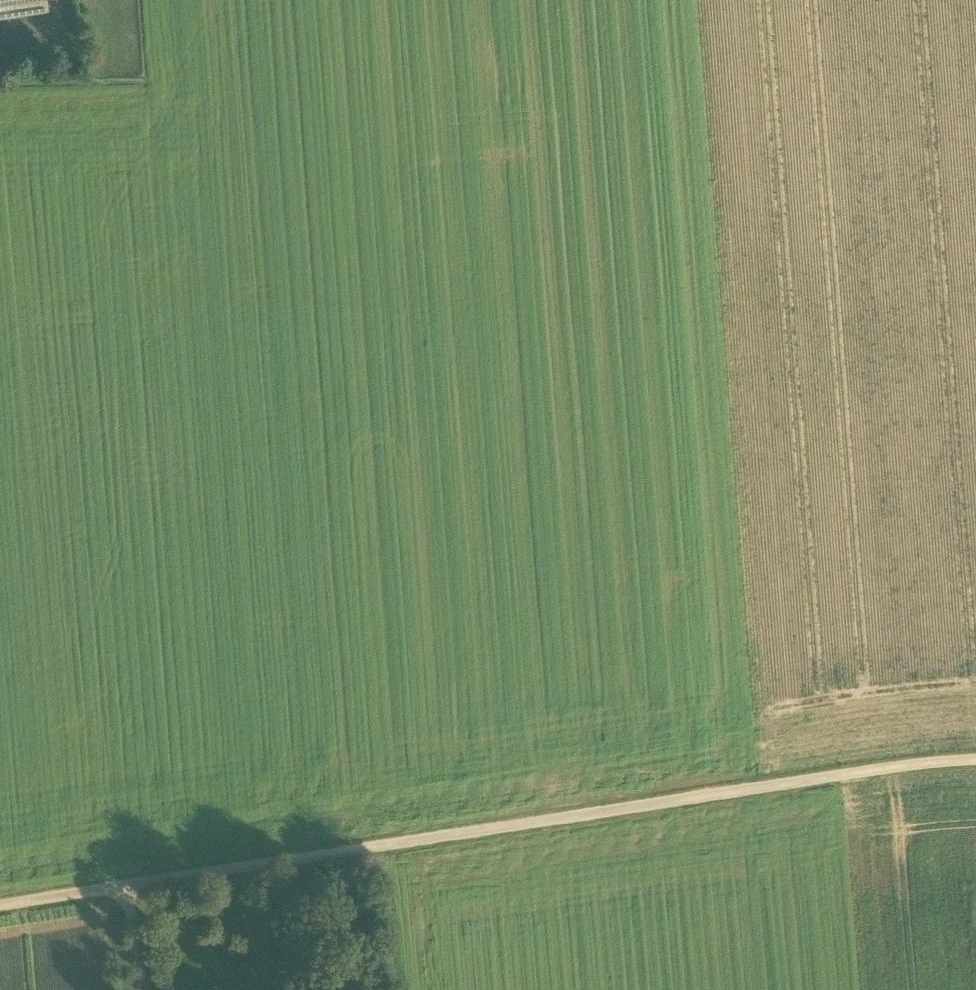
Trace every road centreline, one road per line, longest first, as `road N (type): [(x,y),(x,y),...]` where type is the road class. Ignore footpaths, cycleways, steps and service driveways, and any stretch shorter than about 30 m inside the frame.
road 1 (unclassified): [(948,758),(0,904)]

